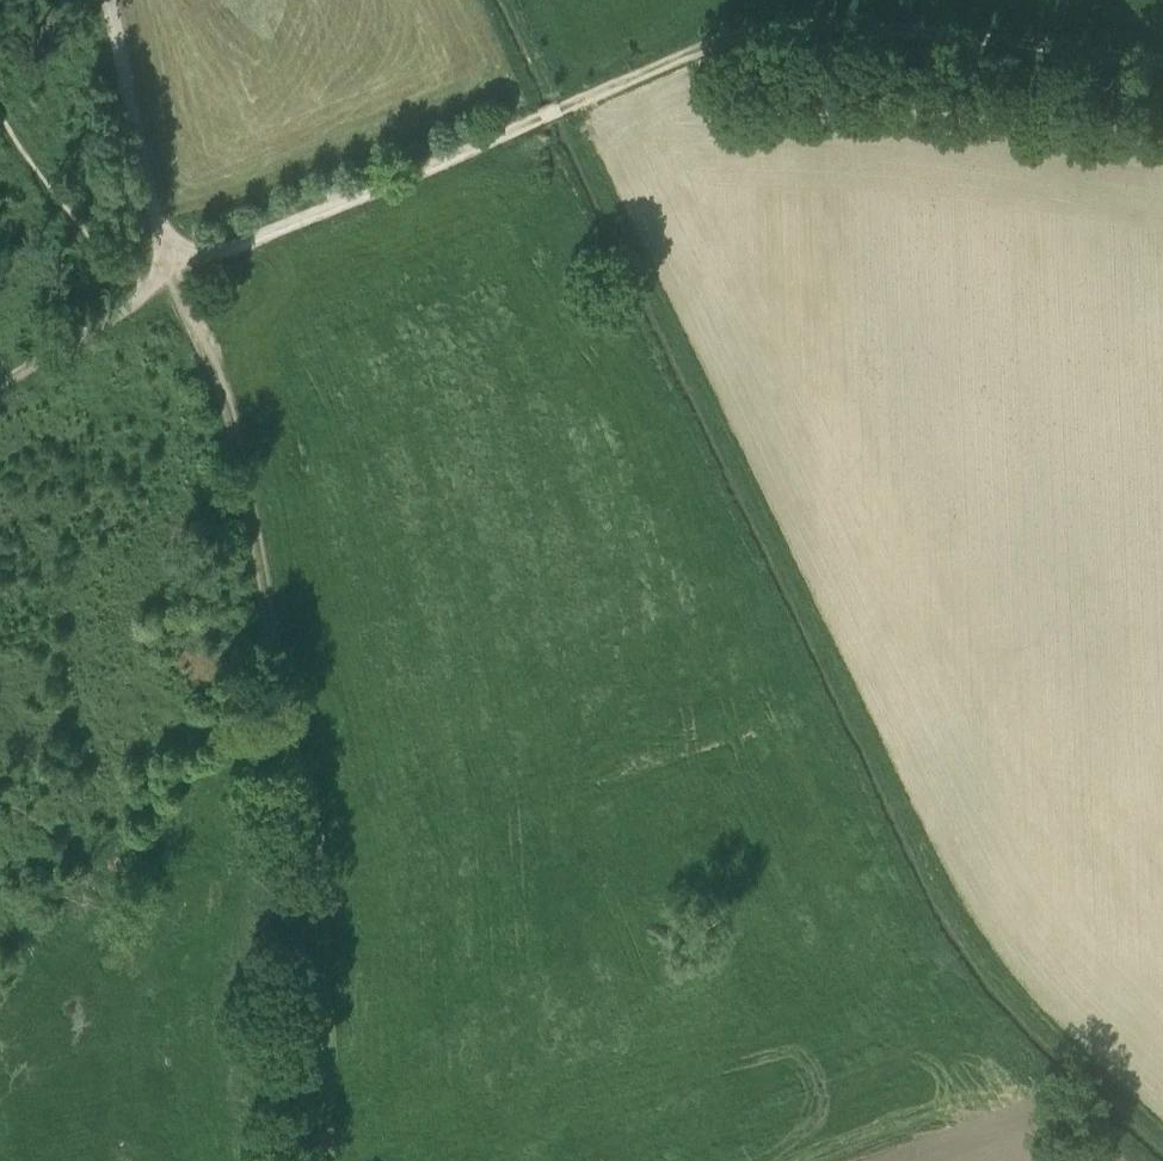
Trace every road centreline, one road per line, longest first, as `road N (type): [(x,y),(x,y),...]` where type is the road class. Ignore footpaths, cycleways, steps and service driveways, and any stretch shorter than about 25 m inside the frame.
road 1 (track): [(296,1160),(290,820),(253,614),(248,512),(215,407),(163,292),(92,0)]
road 2 (track): [(148,299),(217,260),(747,28),(814,21),(1162,59)]
road 3 (track): [(0,397),(148,299)]

